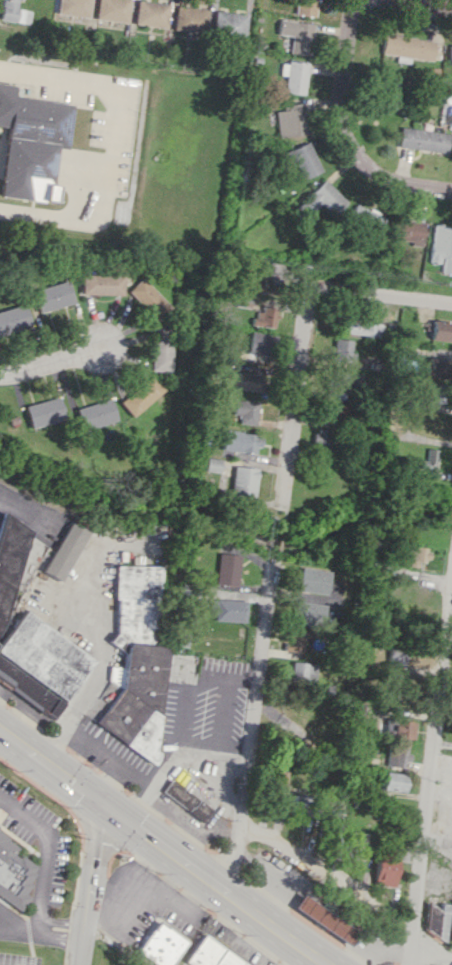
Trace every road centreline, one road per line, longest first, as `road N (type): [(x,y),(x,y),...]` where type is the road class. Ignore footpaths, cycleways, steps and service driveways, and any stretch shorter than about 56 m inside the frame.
road 1 (primary): [(0,731),(333,964)]
road 2 (residential): [(408,964),(451,577)]
road 3 (residential): [(230,892),(272,568)]
road 4 (residential): [(279,509),(309,281)]
road 5 (residential): [(367,162),(340,122),(357,0)]
road 6 (residential): [(384,910),(240,817)]
road 7 (residential): [(83,964),(102,807)]
road 8 (residential): [(309,281),(451,298)]

